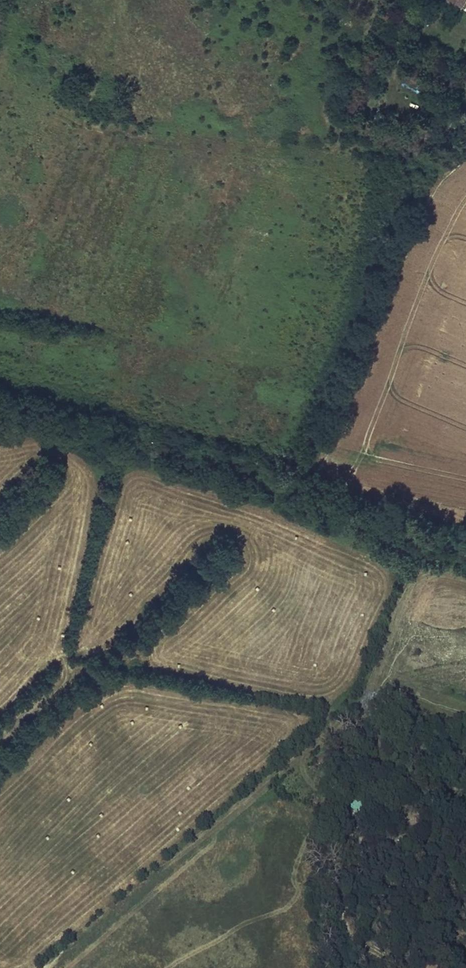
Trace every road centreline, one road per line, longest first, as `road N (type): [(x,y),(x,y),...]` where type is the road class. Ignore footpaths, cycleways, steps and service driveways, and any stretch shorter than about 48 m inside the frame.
road 1 (track): [(48,967),(359,703),(388,699),(465,729)]

